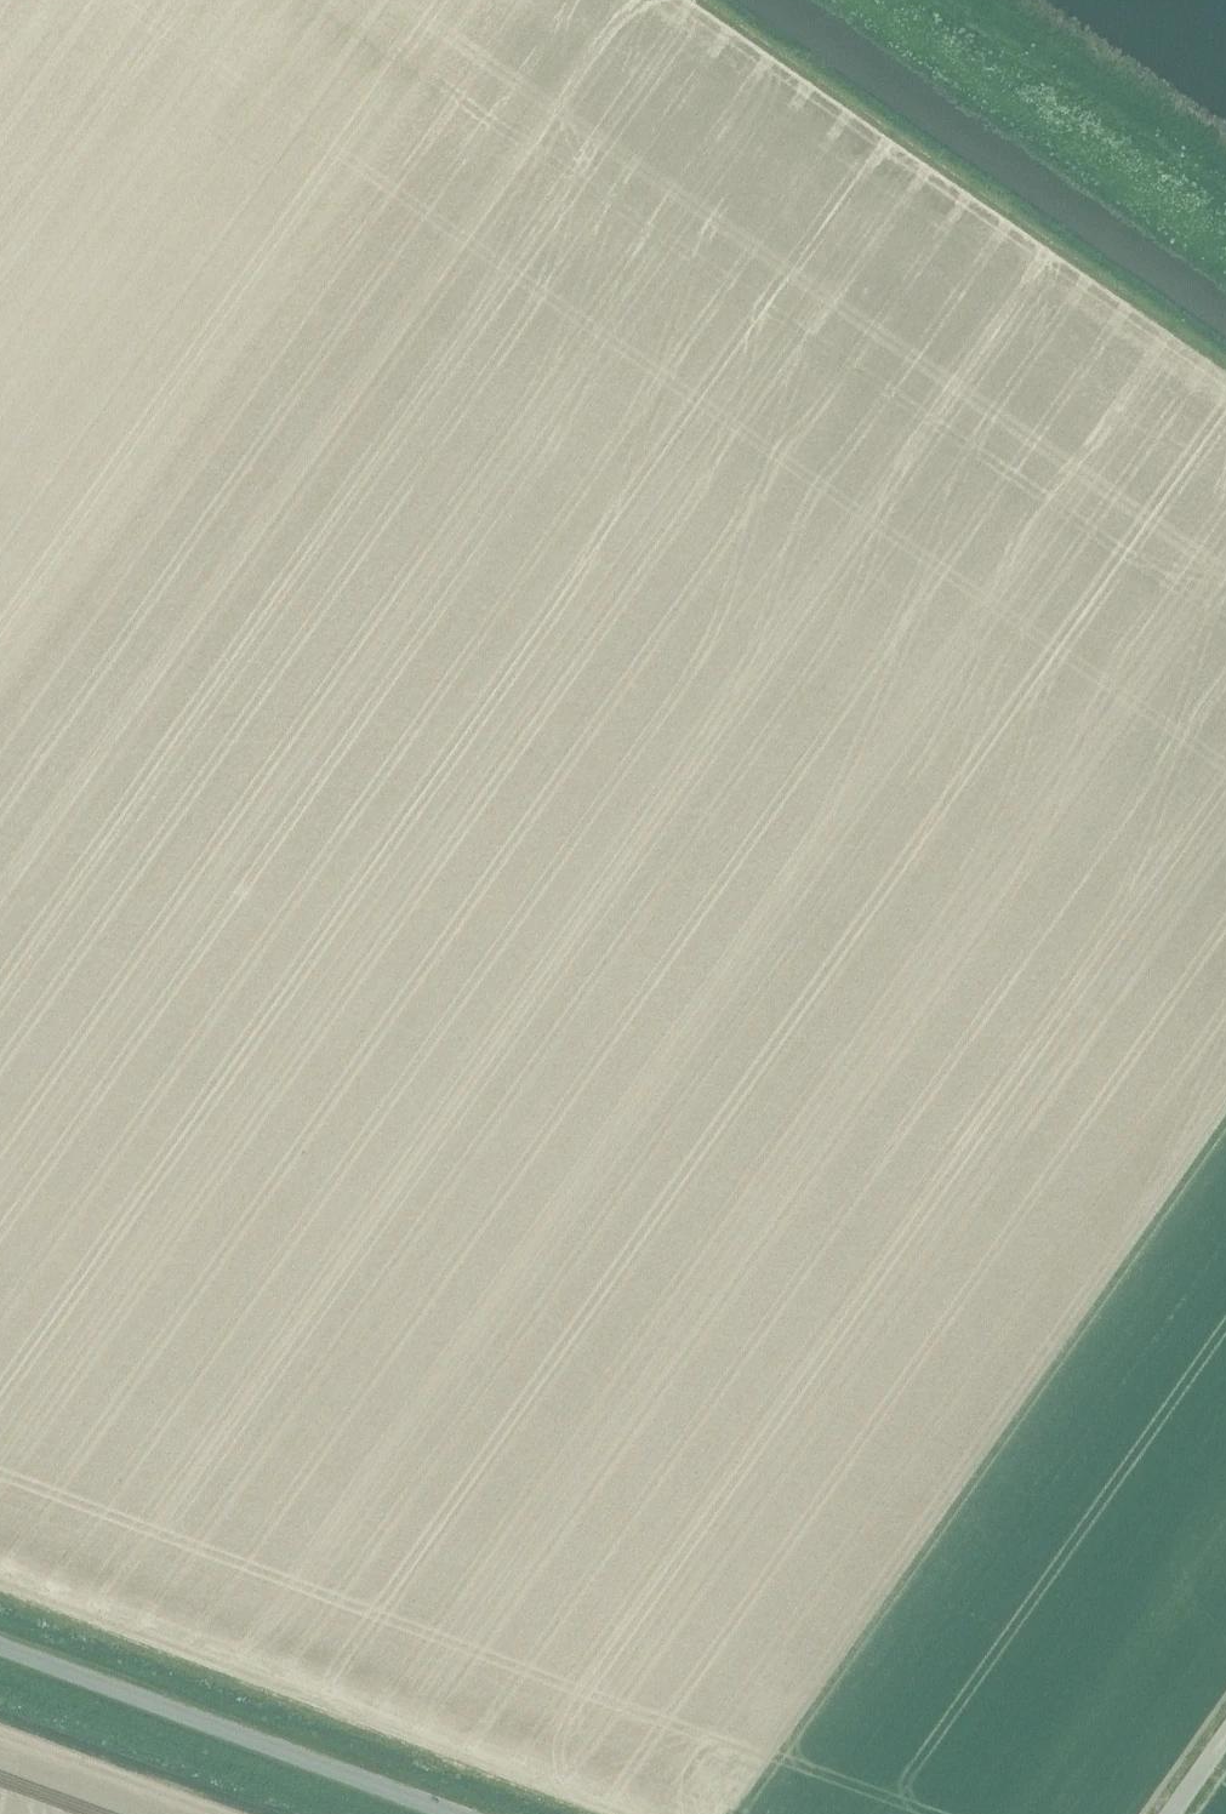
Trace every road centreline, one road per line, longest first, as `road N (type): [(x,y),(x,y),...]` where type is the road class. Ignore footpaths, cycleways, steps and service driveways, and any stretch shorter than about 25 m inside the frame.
road 1 (unclassified): [(422,1813),(0,1658)]
road 2 (track): [(933,0),(1225,203)]

